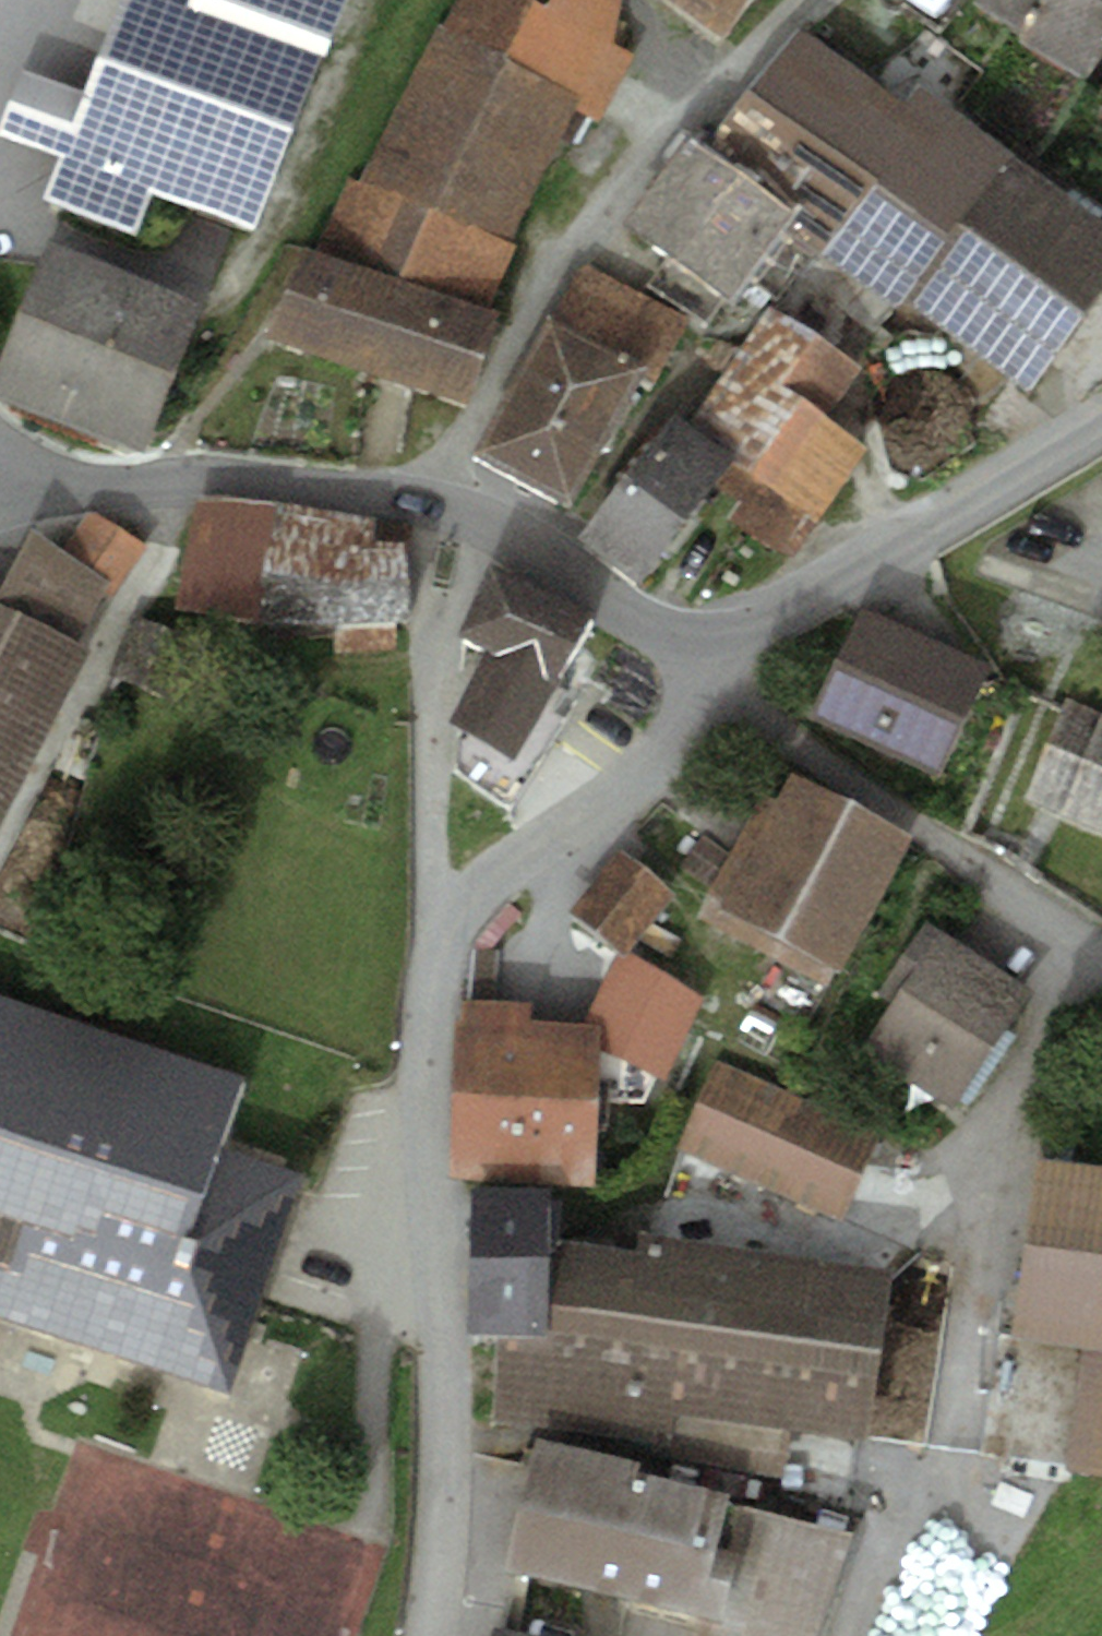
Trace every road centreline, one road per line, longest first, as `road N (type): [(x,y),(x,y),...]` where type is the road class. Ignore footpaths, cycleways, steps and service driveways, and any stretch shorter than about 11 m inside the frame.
road 1 (residential): [(424,940),(415,1247),(434,1475),(419,1635)]
road 2 (residential): [(438,499),(464,423),(560,269),(655,139),(802,0)]
road 3 (residential): [(700,634),(729,681),(769,722),(1101,948)]
road 4 (tertiary): [(1101,436),(871,575),(755,628),(700,634)]
road 5 (residential): [(438,499),(423,632),(424,940)]
road 6 (tertiary): [(438,499),(275,476),(0,483)]
road 7 (residential): [(700,634),(676,723),(655,752),(424,940)]
road 8 (tertiary): [(700,634),(637,616),(438,499)]

